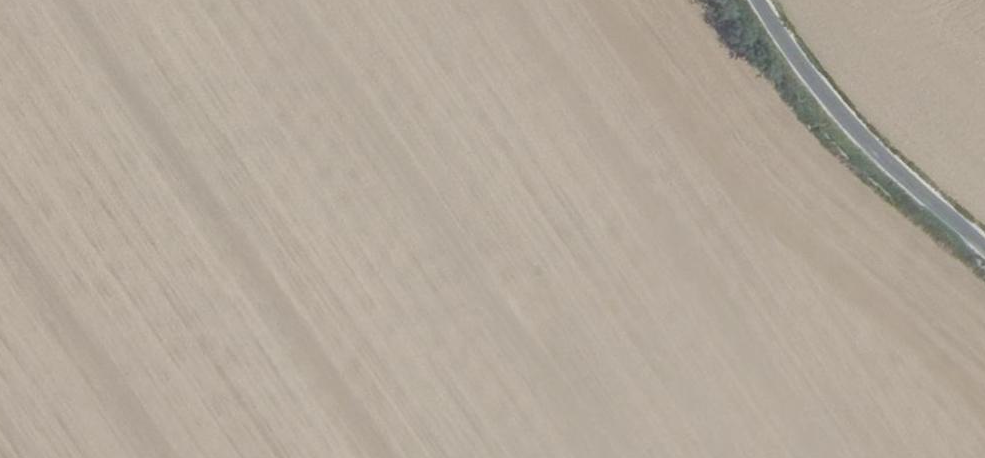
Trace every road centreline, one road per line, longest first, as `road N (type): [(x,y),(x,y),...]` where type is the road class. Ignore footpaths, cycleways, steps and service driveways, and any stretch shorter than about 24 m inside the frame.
road 1 (track): [(750,0),(860,152),(984,249)]

